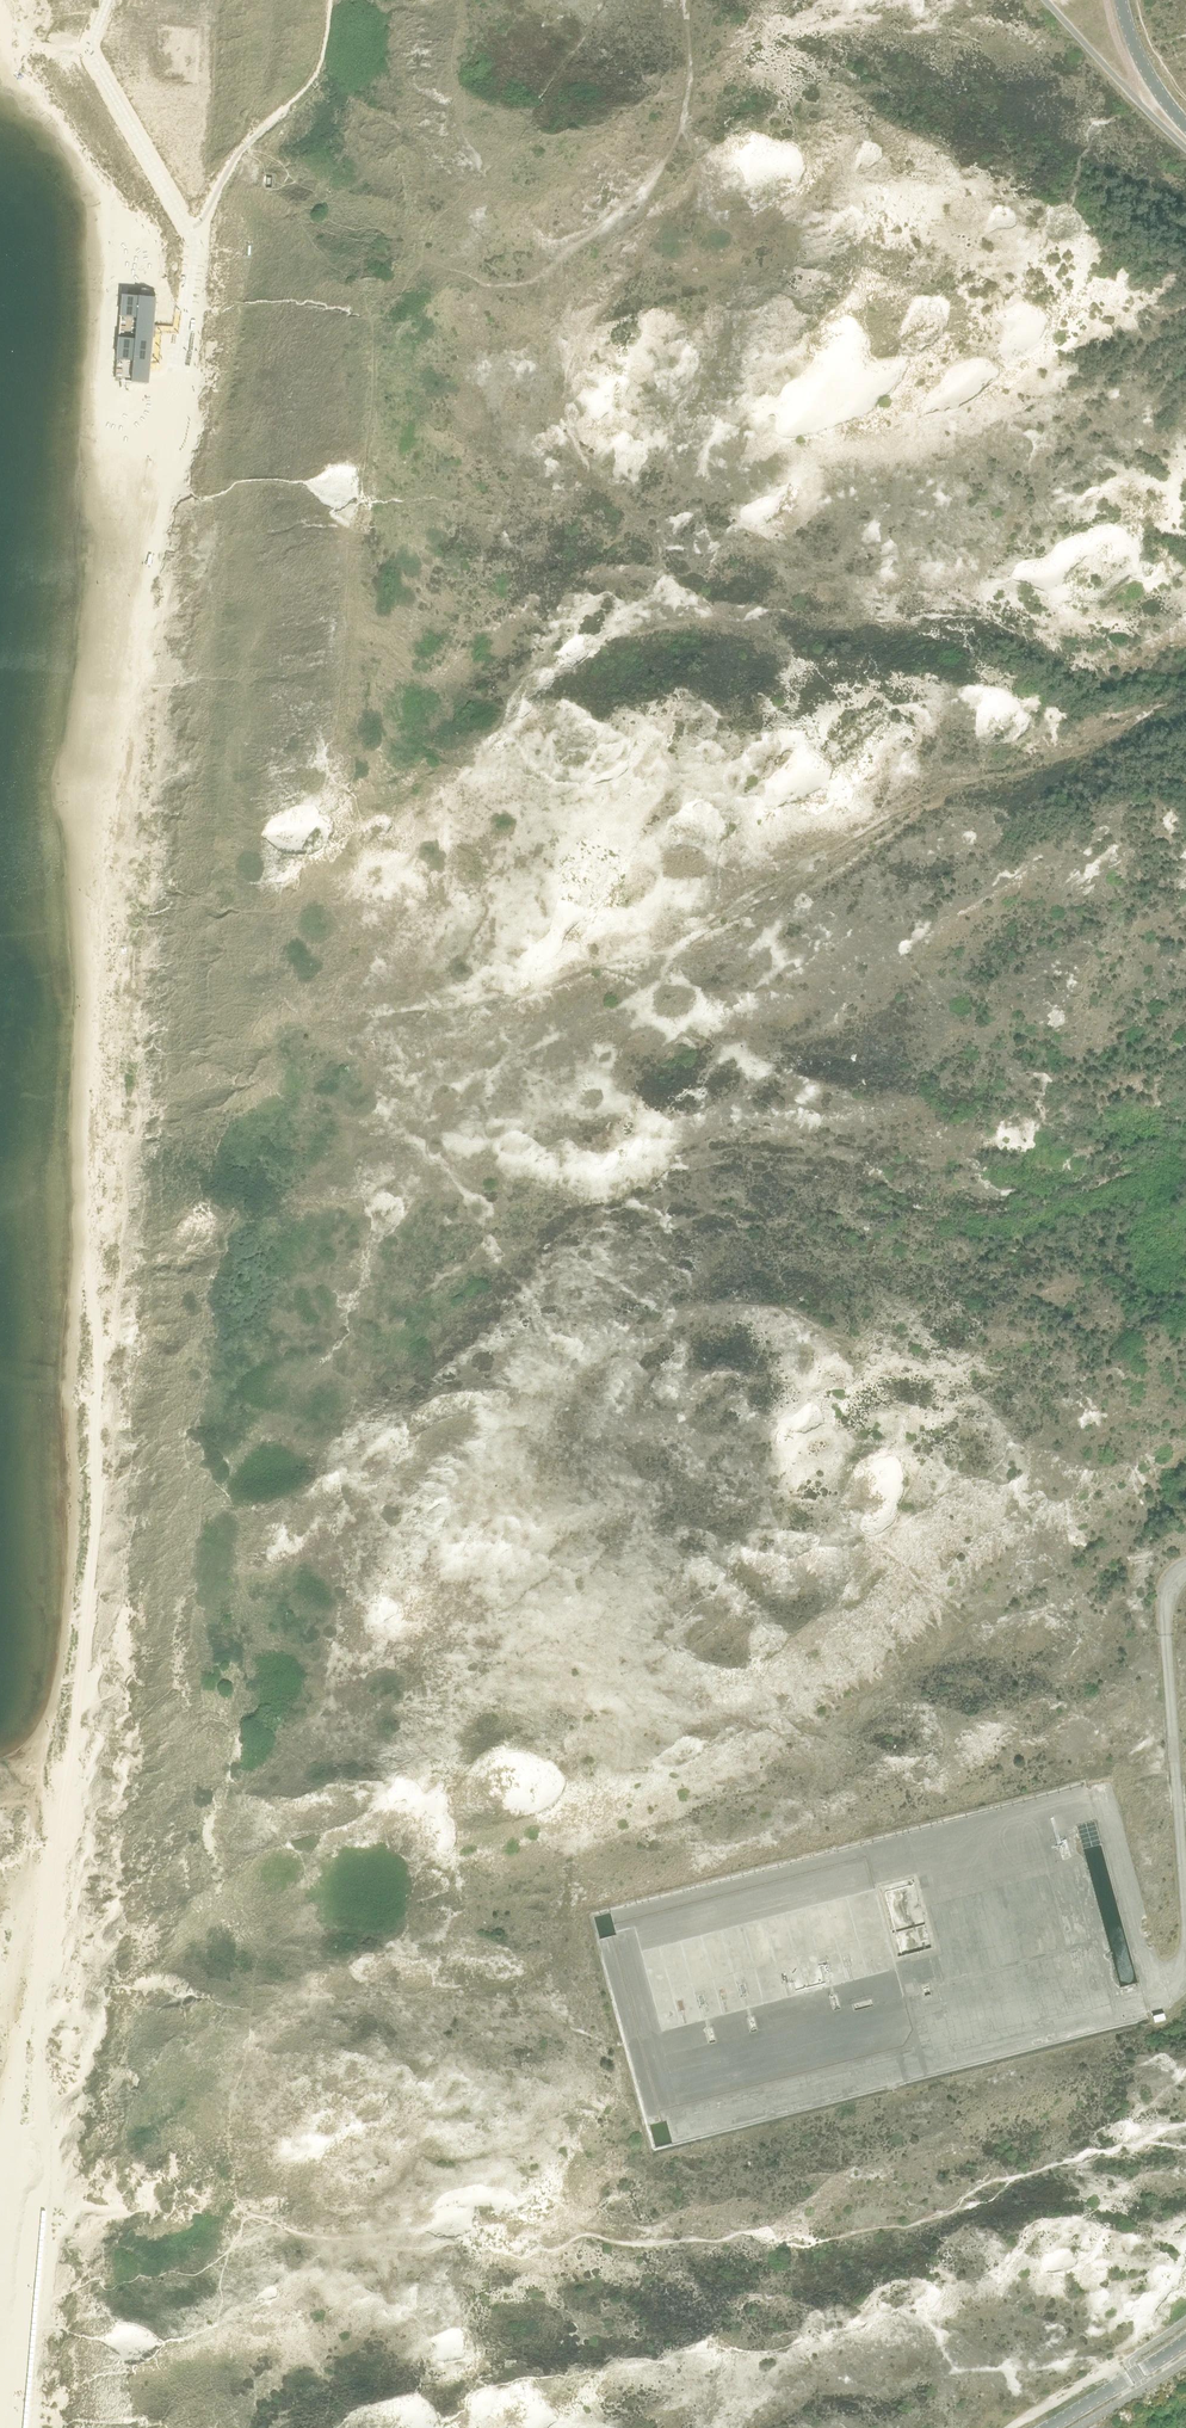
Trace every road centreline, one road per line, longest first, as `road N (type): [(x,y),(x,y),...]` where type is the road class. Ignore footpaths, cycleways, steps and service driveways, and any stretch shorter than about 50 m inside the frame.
road 1 (tertiary): [(1049,2427),(1185,2341)]
road 2 (tertiary): [(1185,126),(1142,64),(1120,0)]

